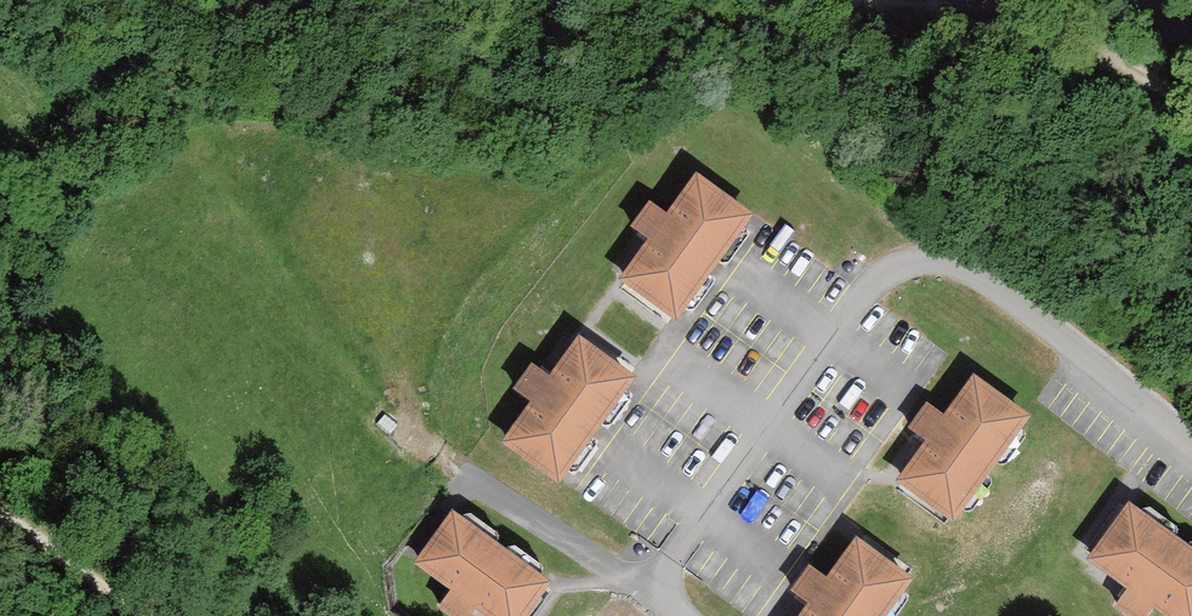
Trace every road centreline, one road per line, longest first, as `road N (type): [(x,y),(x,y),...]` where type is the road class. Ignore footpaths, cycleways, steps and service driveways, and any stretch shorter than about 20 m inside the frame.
road 1 (residential): [(646,598),(867,294),(921,256),(963,258),(1191,428)]
road 2 (track): [(1191,106),(1030,15),(984,3),(905,0)]
road 3 (residential): [(646,598),(443,463)]
road 4 (track): [(0,507),(131,615)]

